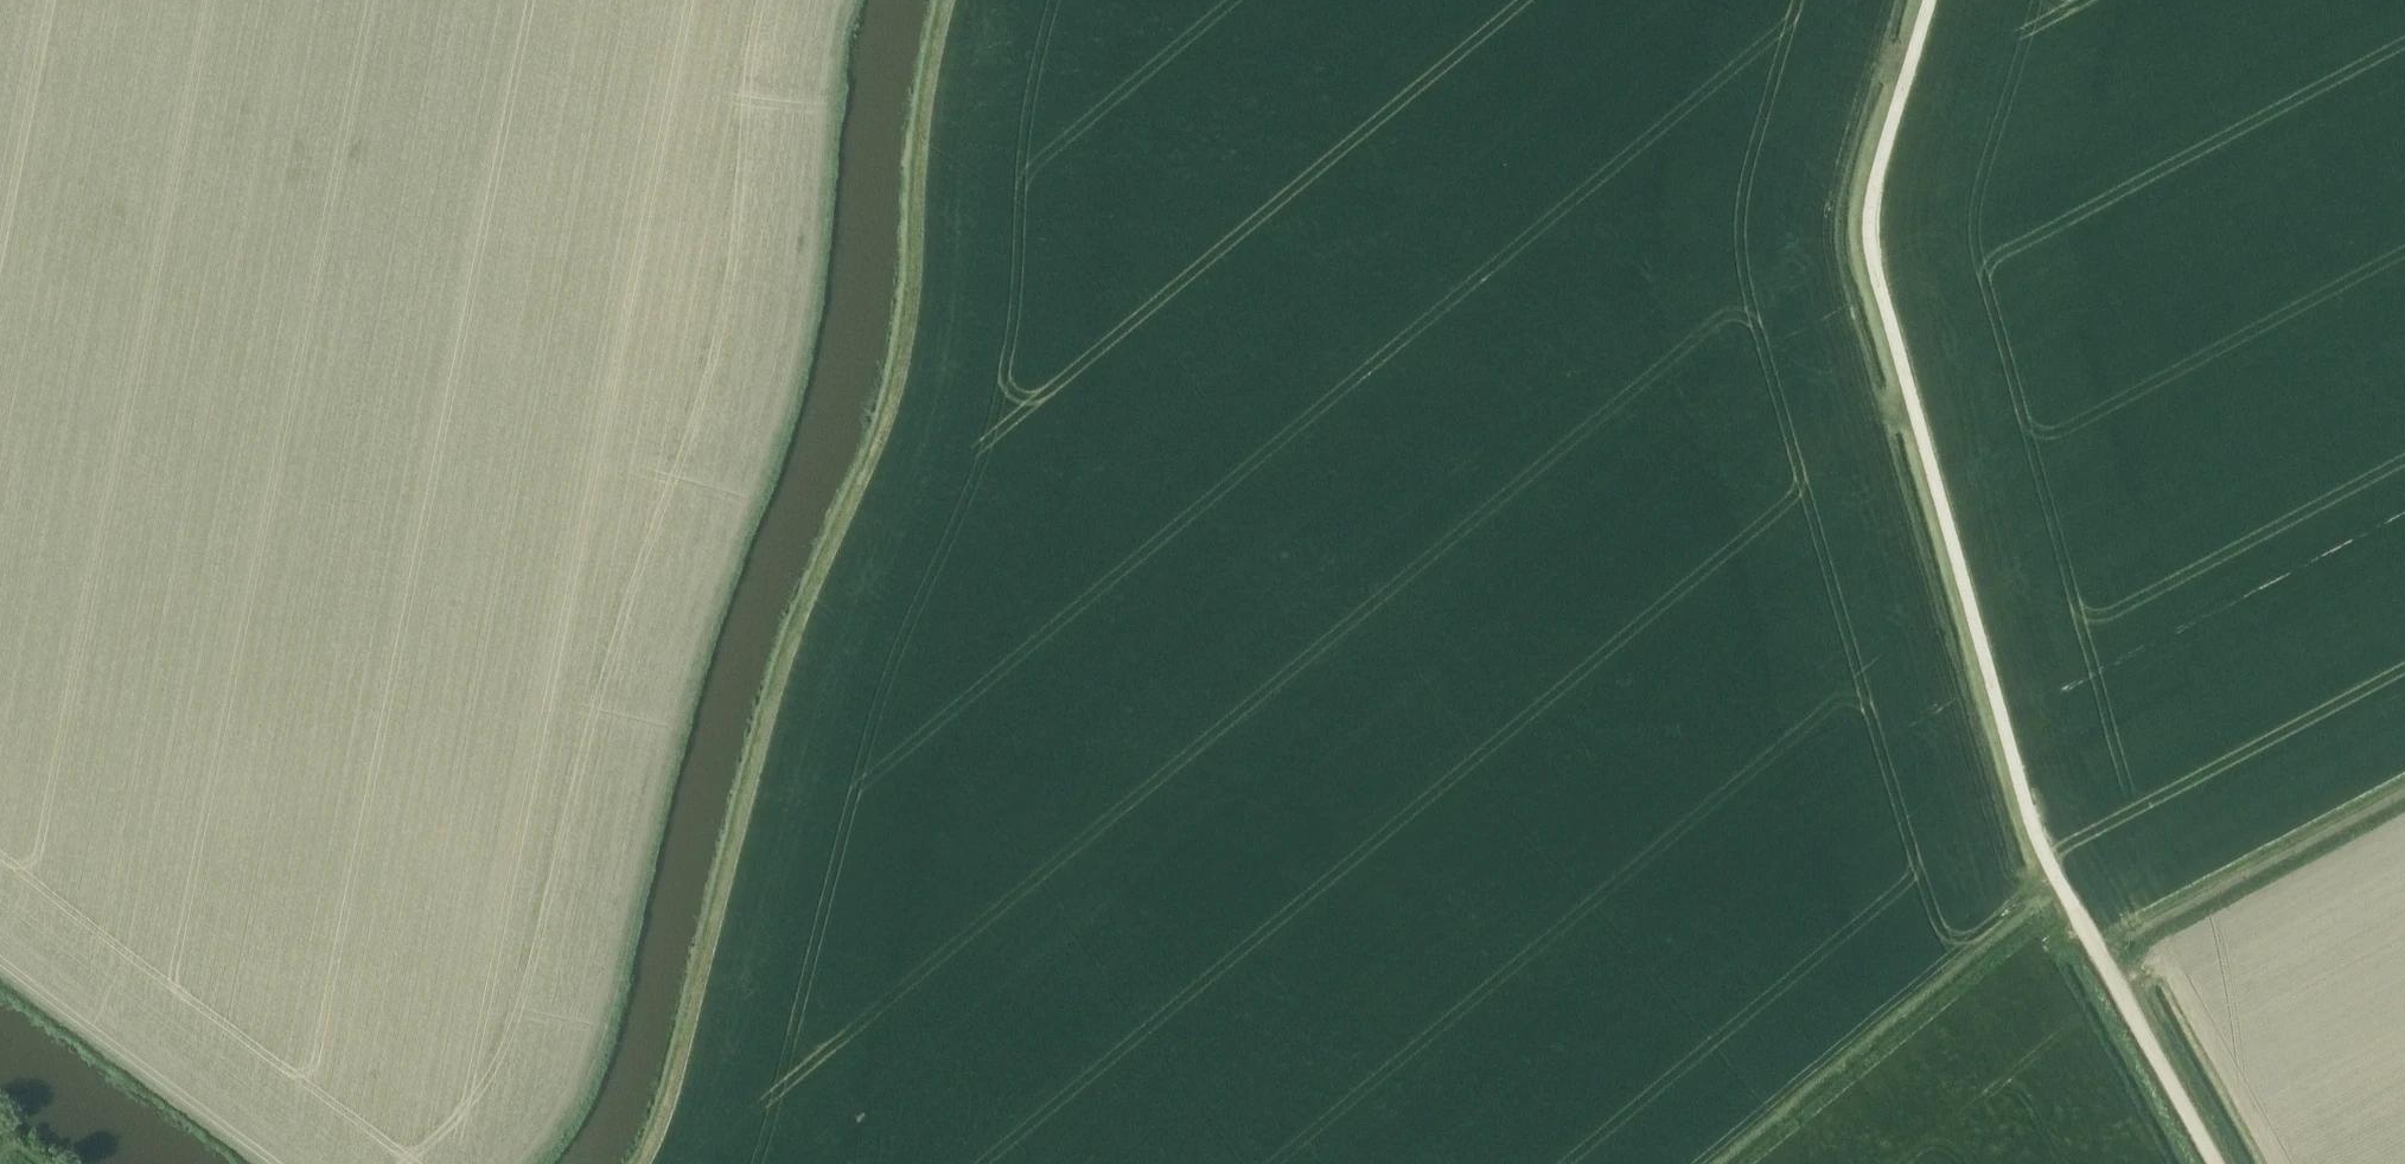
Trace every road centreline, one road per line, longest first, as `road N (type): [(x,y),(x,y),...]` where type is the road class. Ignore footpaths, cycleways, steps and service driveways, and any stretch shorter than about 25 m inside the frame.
road 1 (unclassified): [(2214,1163),(2033,832),(1875,271),(1870,209),(1927,0)]

